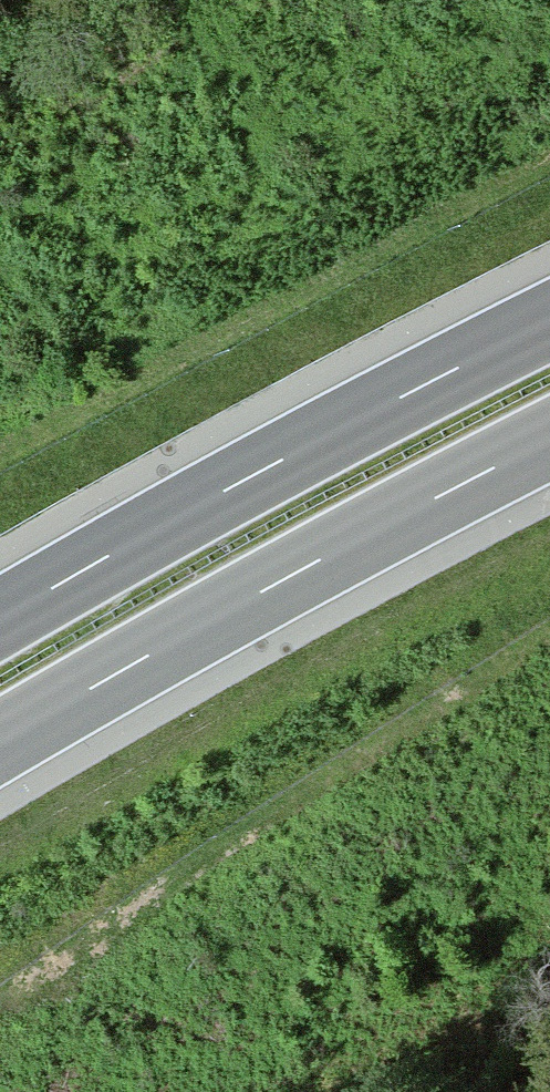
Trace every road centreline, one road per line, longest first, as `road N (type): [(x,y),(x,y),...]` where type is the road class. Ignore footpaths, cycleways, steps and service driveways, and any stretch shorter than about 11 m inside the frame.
road 1 (motorway): [(0,741),(549,439)]
road 2 (motorway): [(549,321),(0,619)]

